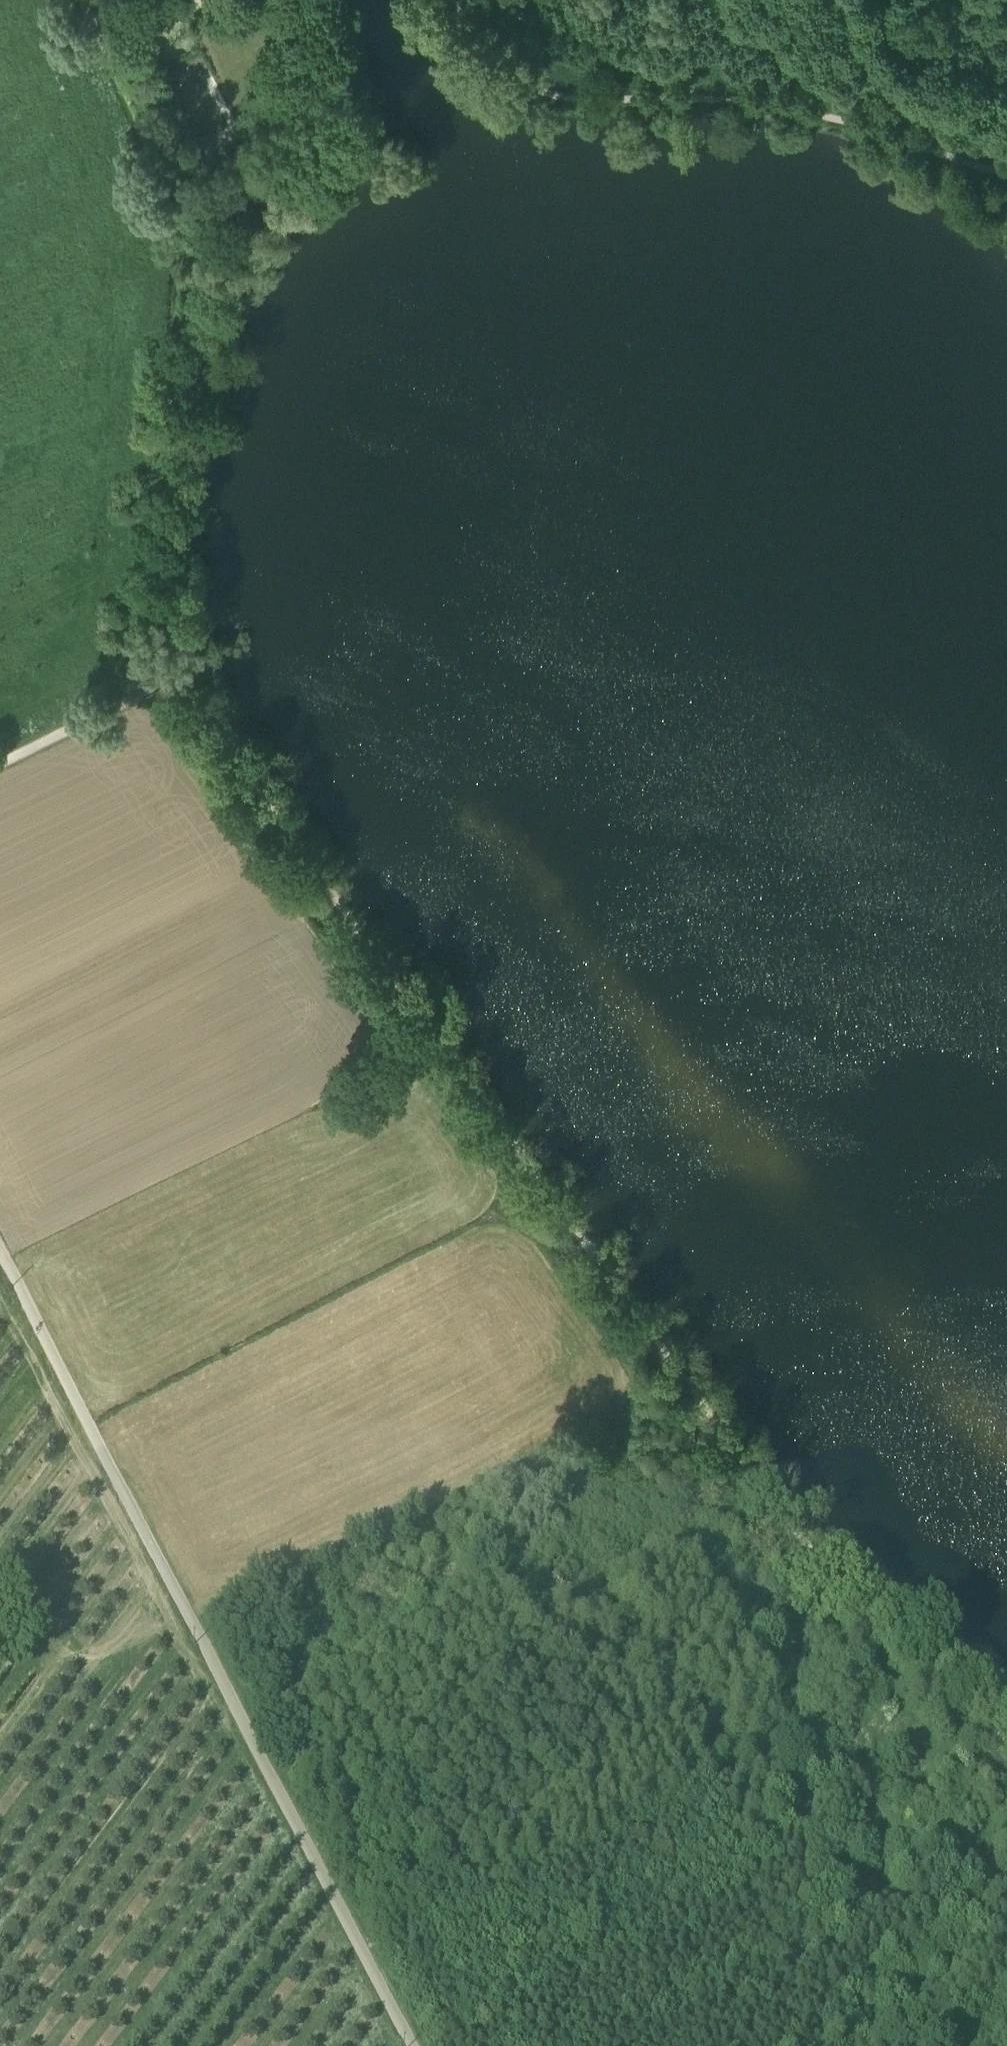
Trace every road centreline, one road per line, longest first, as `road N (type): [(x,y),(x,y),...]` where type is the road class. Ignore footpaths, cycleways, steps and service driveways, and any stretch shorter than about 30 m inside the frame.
road 1 (track): [(409,2045),(0,1254)]
road 2 (track): [(1006,117),(904,45),(883,0)]

